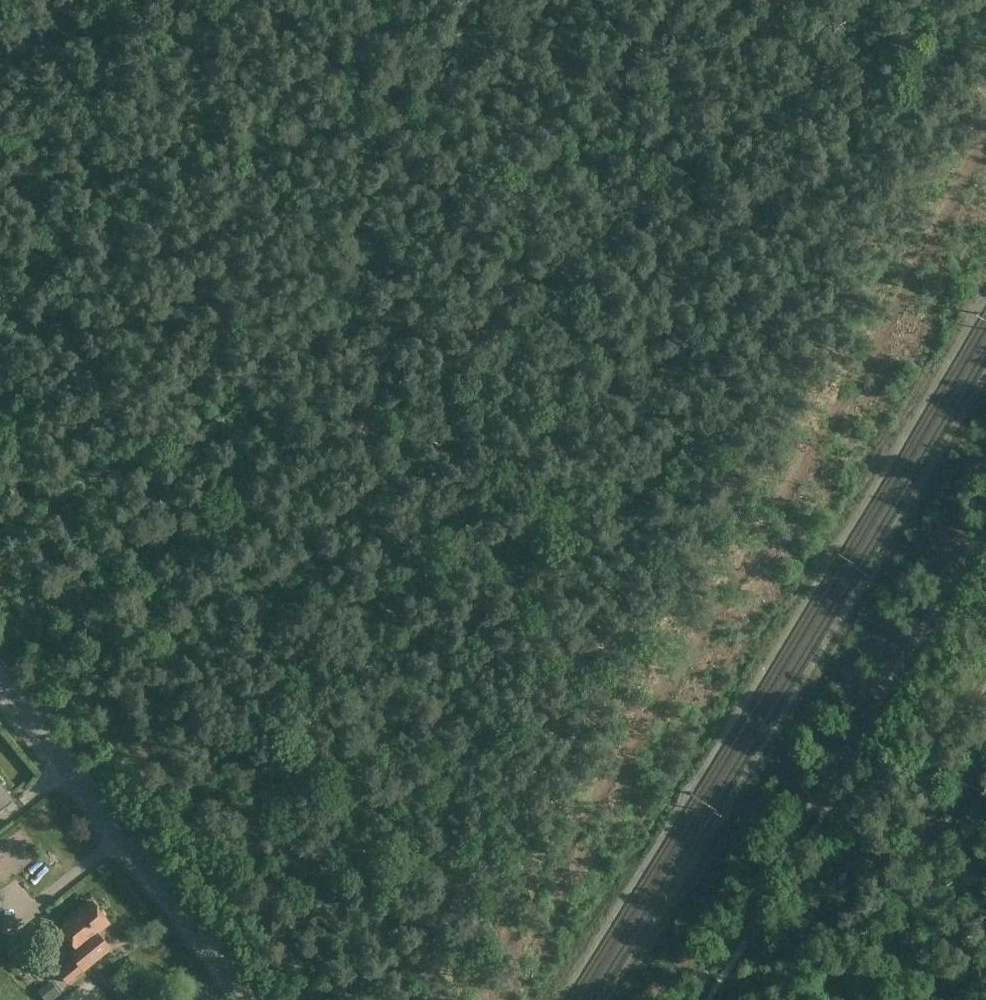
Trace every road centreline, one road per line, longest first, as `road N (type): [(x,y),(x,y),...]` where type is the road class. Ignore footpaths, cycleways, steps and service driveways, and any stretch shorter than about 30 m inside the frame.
road 1 (unclassified): [(246,999),(216,948),(0,685)]

